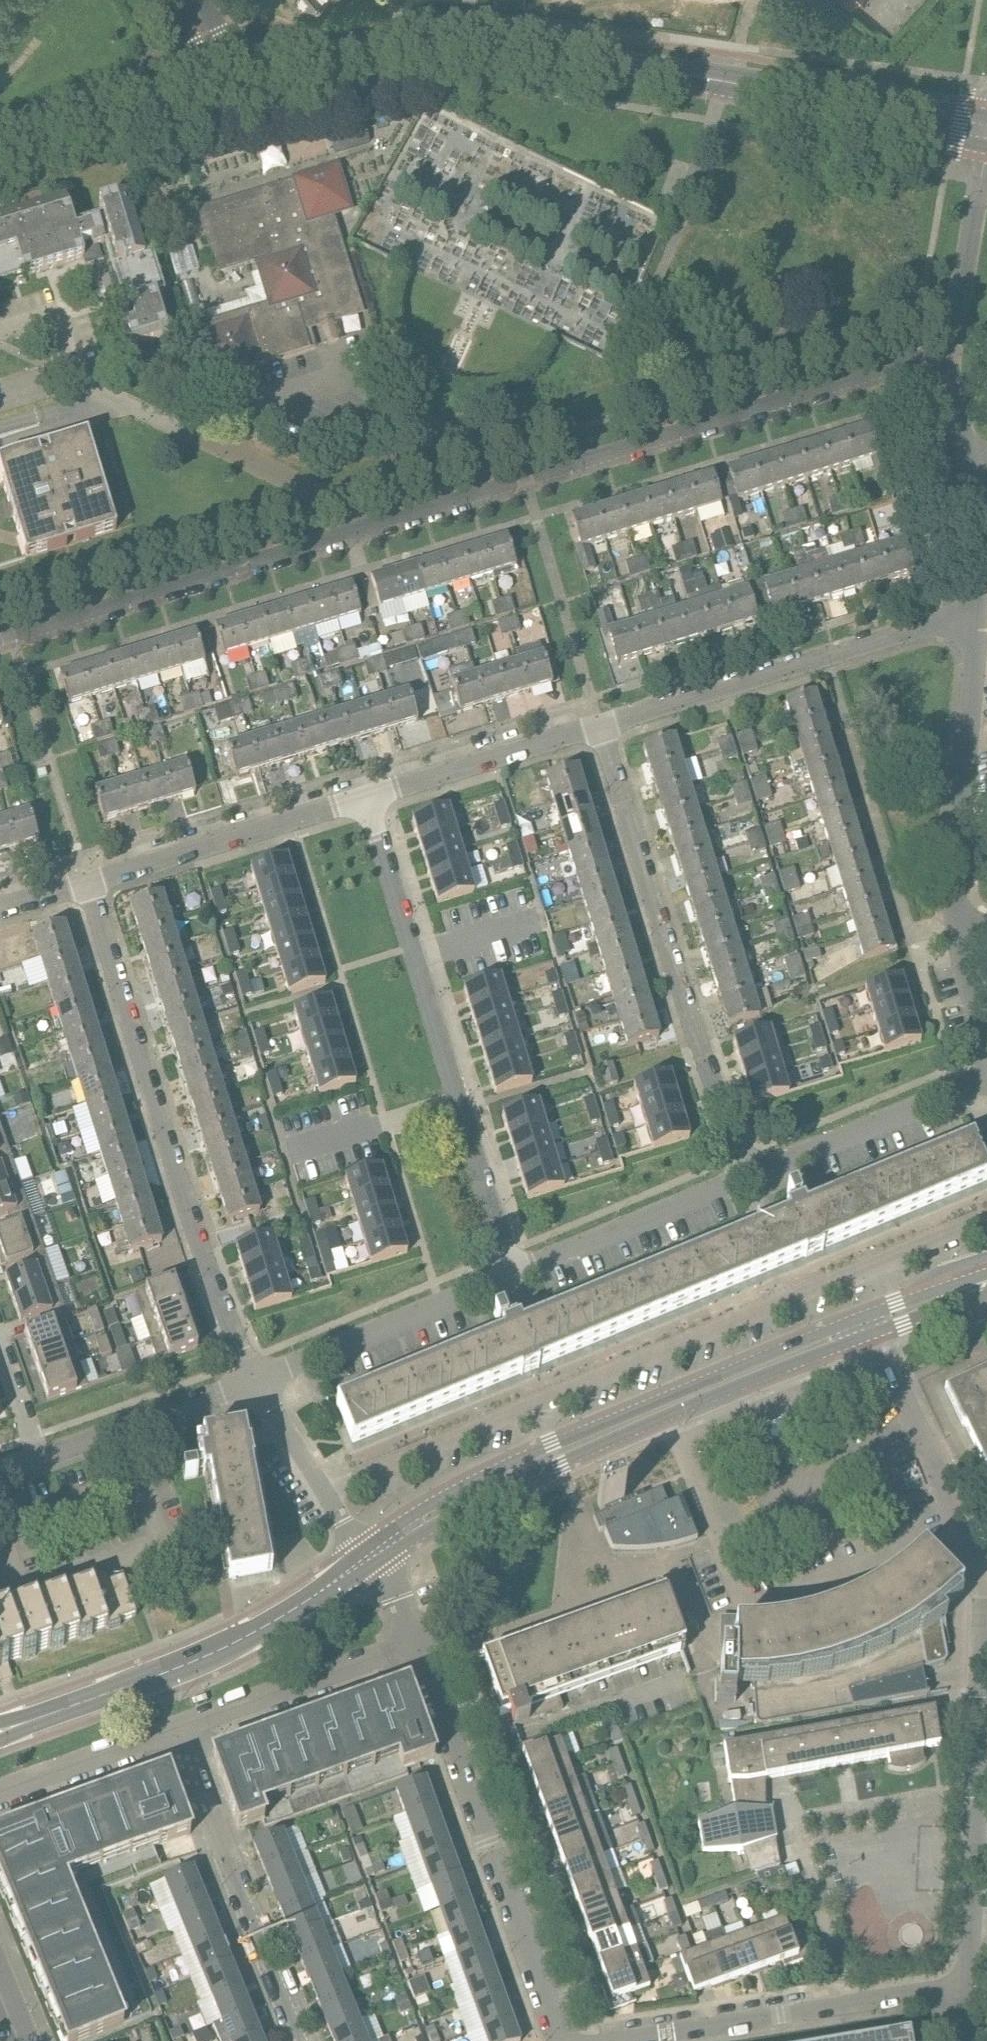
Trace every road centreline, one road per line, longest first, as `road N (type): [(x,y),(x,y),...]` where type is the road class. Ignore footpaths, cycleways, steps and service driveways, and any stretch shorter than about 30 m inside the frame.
road 1 (residential): [(0,638),(524,475),(948,356)]
road 2 (residential): [(986,1218),(327,1494)]
road 3 (residential): [(886,1357),(677,1441),(741,1608),(964,1521)]
road 4 (tertiary): [(830,101),(617,60),(499,47),(339,49),(236,67)]
road 5 (tertiary): [(370,1554),(472,1491),(872,1324)]
road 6 (residential): [(248,1381),(85,882)]
road 7 (residential): [(368,796),(513,1272)]
road 8 (residential): [(749,1172),(601,727)]
road 9 (residential): [(971,1985),(981,1580),(964,1521)]
road 10 (residential): [(565,2040),(419,1645)]
road 11 (tertiary): [(0,1731),(213,1651),(370,1554)]
road 12 (residential): [(601,727),(984,611)]
road 13 (residential): [(602,2040),(971,1985)]
road 14 (residential): [(299,2040),(174,1728)]
road 15 (residential): [(964,929),(984,611)]
road 16 (residential): [(85,882),(368,796)]
road 17 (residential): [(248,1381),(513,1272)]
road 18 (residential): [(174,1728),(419,1645)]
road 19 (residential): [(749,1172),(986,1074)]
road 20 (residential): [(513,1272),(749,1172)]
road 21 (residential): [(368,796),(601,727)]
road 22 (residential): [(36,1455),(248,1381)]
road 23 (residential): [(948,356),(985,145)]
road 24 (tertiary): [(201,77),(0,150)]
road 25 (residential): [(0,1791),(174,1728)]
road 26 (residential): [(964,1521),(886,1357)]
road 27 (tertiary): [(830,101),(868,118),(985,145)]
road 28 (tertiary): [(986,119),(875,98),(830,101)]
road 29 (residential): [(984,611),(985,513),(973,459)]
road 30 (residential): [(327,1494),(248,1381)]
road 31 (tertiary): [(872,1324),(986,1284)]

